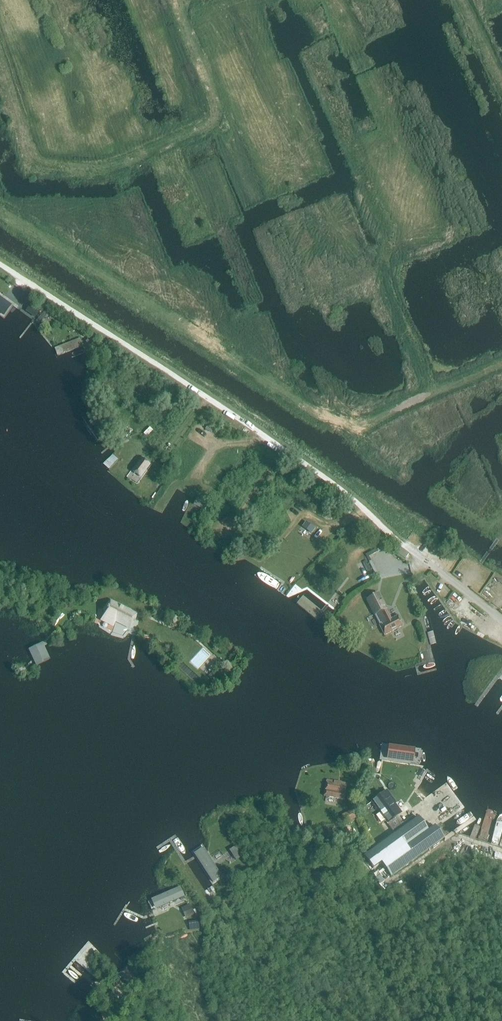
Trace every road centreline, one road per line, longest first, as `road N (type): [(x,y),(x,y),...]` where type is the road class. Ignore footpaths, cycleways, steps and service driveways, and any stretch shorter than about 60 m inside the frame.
road 1 (track): [(501,360),(362,424),(323,417),(0,209)]
road 2 (track): [(194,0),(182,12),(217,113),(210,126),(145,155),(103,168),(36,162),(0,63)]
road 3 (residential): [(403,544),(501,619)]

